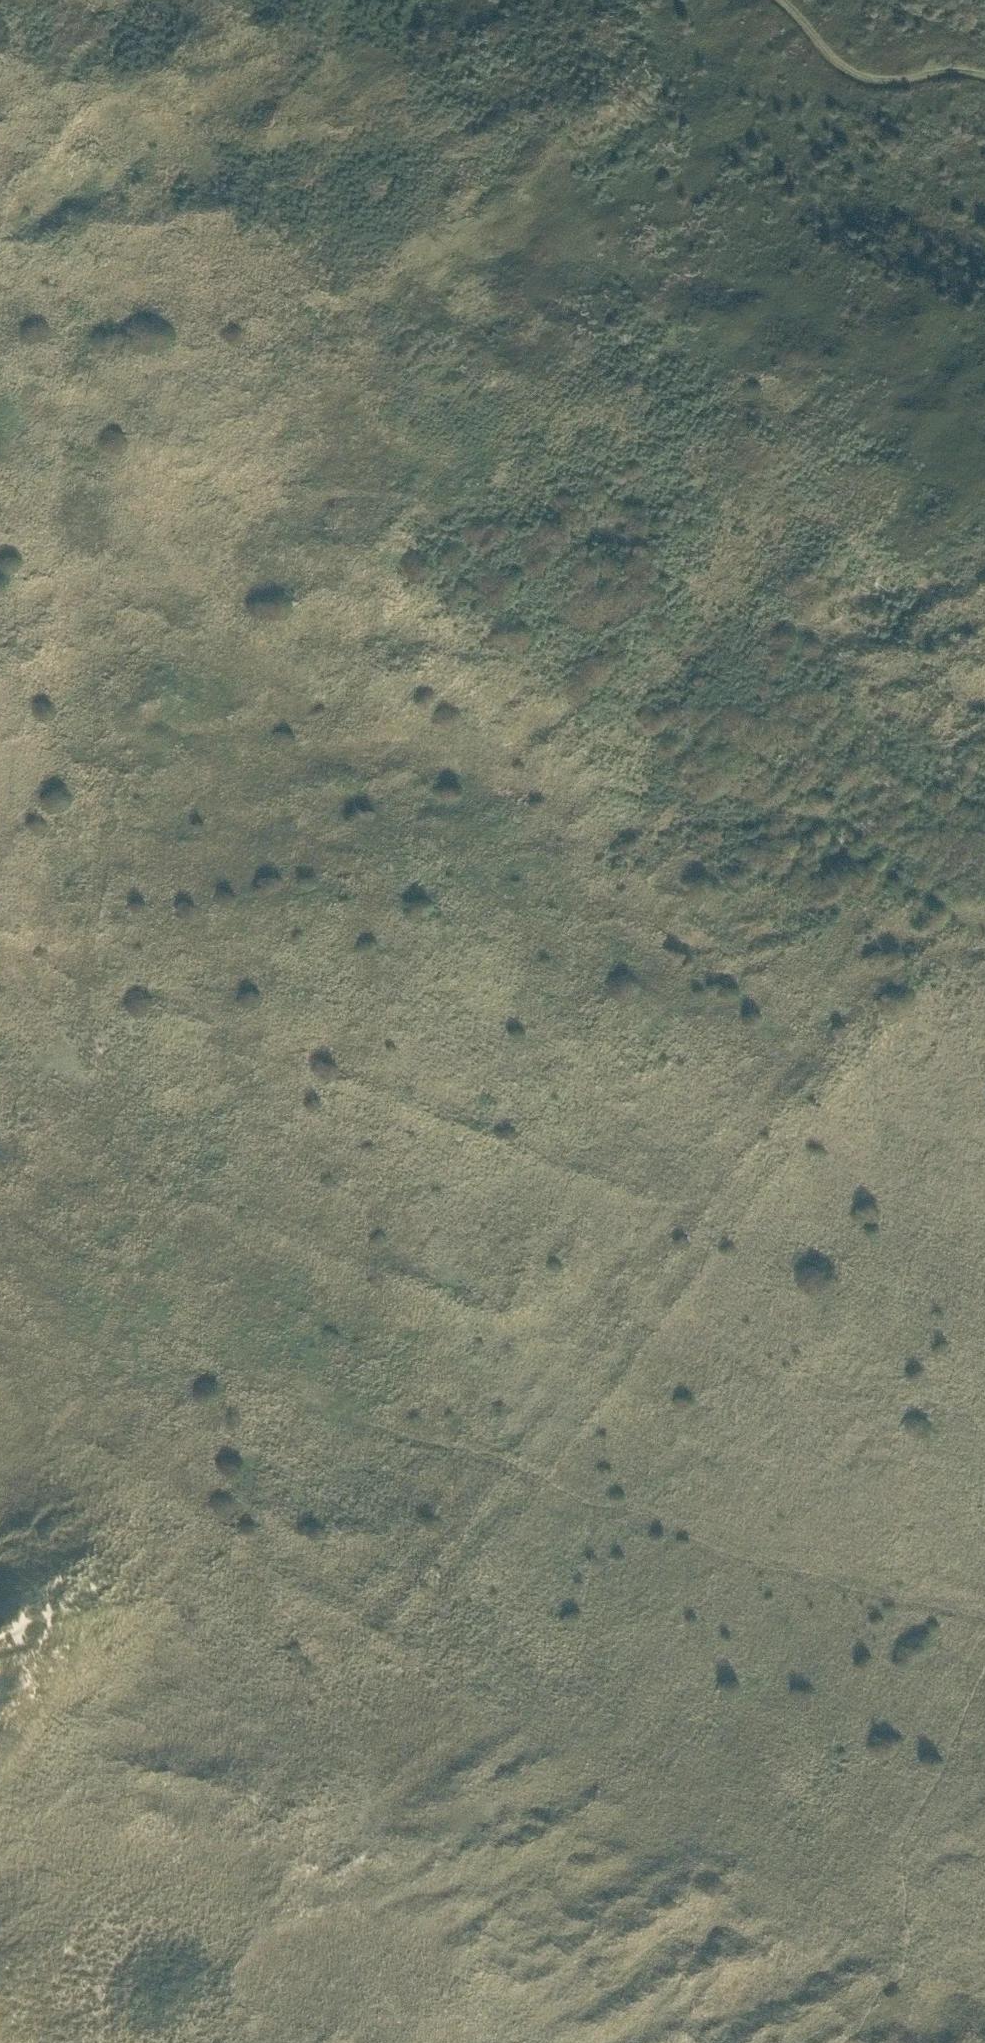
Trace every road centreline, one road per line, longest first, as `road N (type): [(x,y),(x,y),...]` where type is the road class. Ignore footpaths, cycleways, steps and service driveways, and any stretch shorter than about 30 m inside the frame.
road 1 (track): [(984,1624),(972,1649),(965,1723),(907,1838),(913,1932),(902,1975),(844,2042)]

